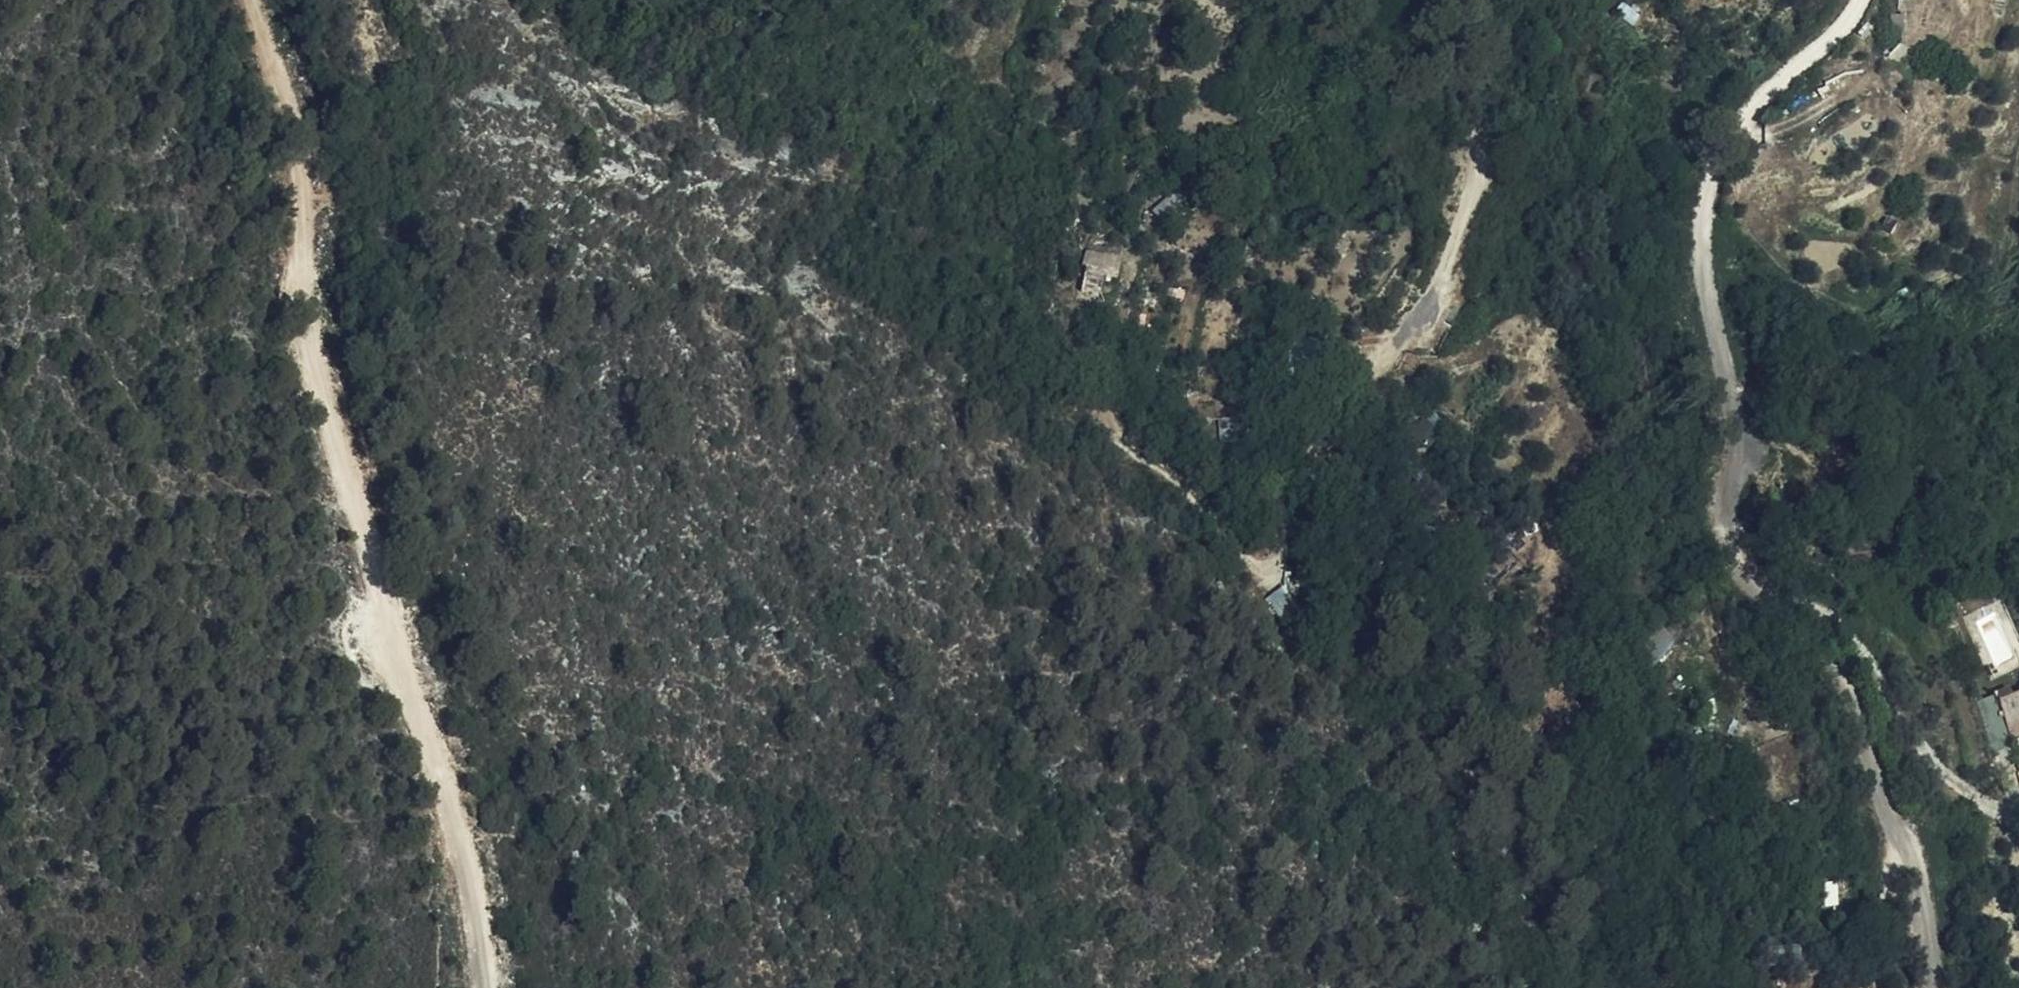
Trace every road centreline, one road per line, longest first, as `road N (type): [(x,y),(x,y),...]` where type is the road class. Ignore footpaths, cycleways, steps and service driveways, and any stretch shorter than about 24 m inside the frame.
road 1 (track): [(1924,987),(1911,851),(1853,714),(1796,621),(1743,557),(1736,372),(1714,306),(1705,205),(1738,124),(1846,22),(1855,0)]
road 2 (track): [(259,0),(314,187),(322,407),(442,794),(483,987)]

